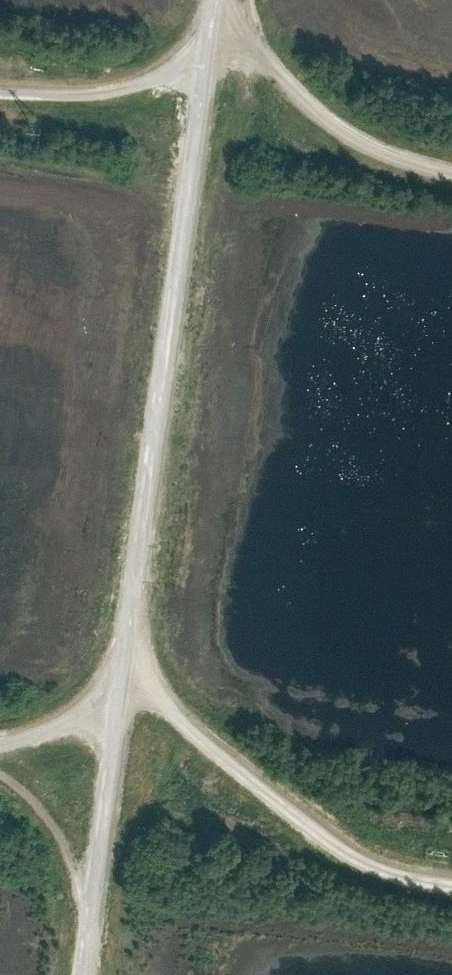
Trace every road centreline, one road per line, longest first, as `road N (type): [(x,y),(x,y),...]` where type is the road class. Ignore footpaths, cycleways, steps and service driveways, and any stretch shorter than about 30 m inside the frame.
road 1 (unclassified): [(219,0),(125,678)]
road 2 (track): [(0,732),(80,706),(125,678),(84,974)]
road 3 (track): [(132,629),(195,718),(359,845),(451,872)]
road 4 (track): [(451,165),(374,141),(330,110),(263,42),(240,0)]
road 5 (track): [(0,81),(122,78),(170,61),(216,24)]

